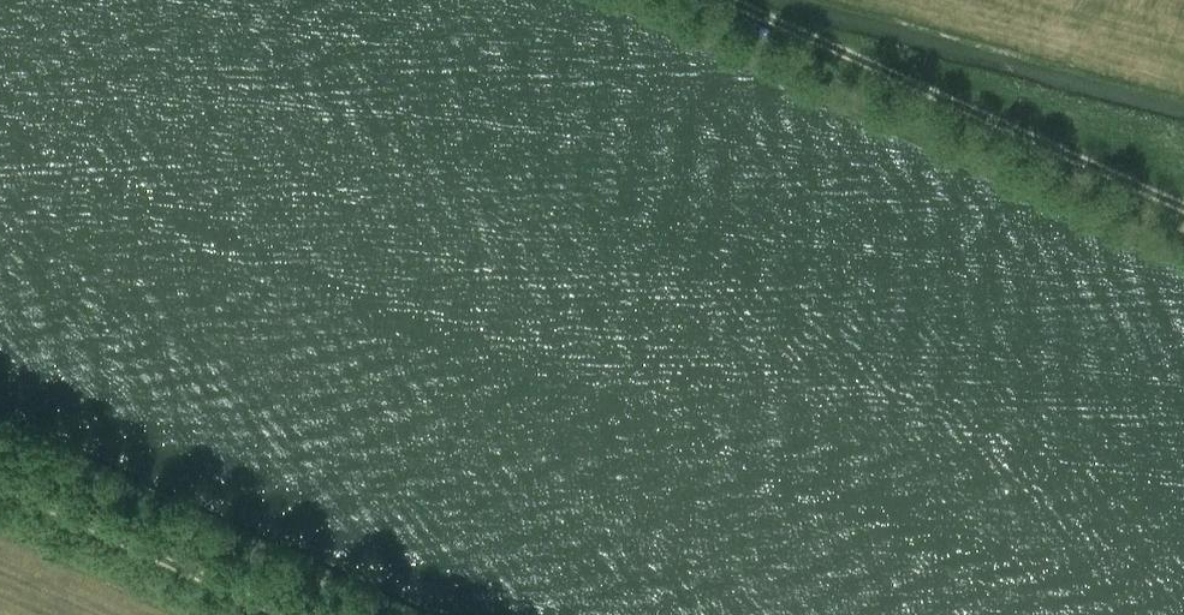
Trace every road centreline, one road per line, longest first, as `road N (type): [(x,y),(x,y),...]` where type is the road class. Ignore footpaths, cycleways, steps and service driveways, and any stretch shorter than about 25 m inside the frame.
road 1 (track): [(1183,212),(718,0)]
road 2 (track): [(282,614),(0,484)]

